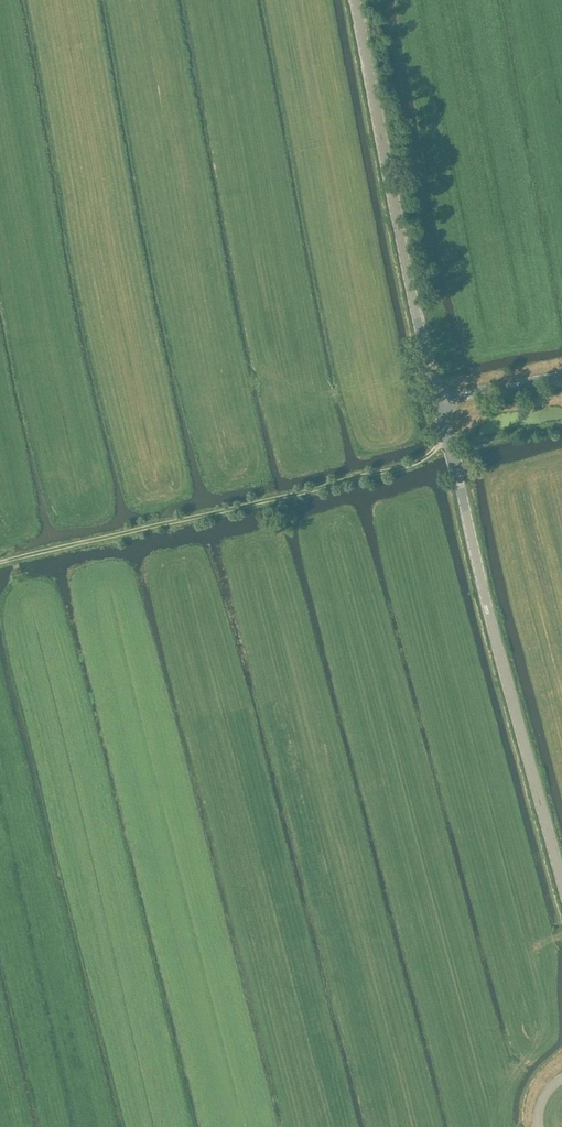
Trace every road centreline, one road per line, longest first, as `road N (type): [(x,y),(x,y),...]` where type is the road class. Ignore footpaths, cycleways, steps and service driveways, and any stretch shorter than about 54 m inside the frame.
road 1 (tertiary): [(561,883),(438,402)]
road 2 (track): [(0,564),(409,467),(448,438)]
road 3 (tertiary): [(438,402),(356,0)]
road 4 (tertiary): [(438,402),(561,377)]

